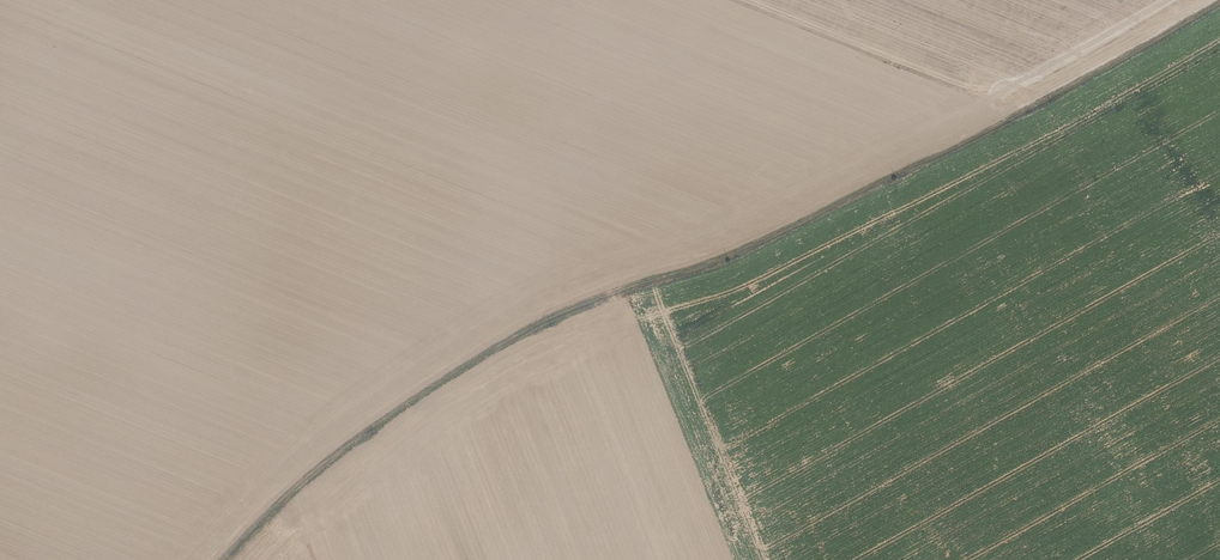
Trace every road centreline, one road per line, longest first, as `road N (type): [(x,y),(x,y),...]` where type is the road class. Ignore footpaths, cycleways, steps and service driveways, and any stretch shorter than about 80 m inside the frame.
road 1 (track): [(1219,3),(999,126),(713,264),(548,321),(373,430),(226,559)]

